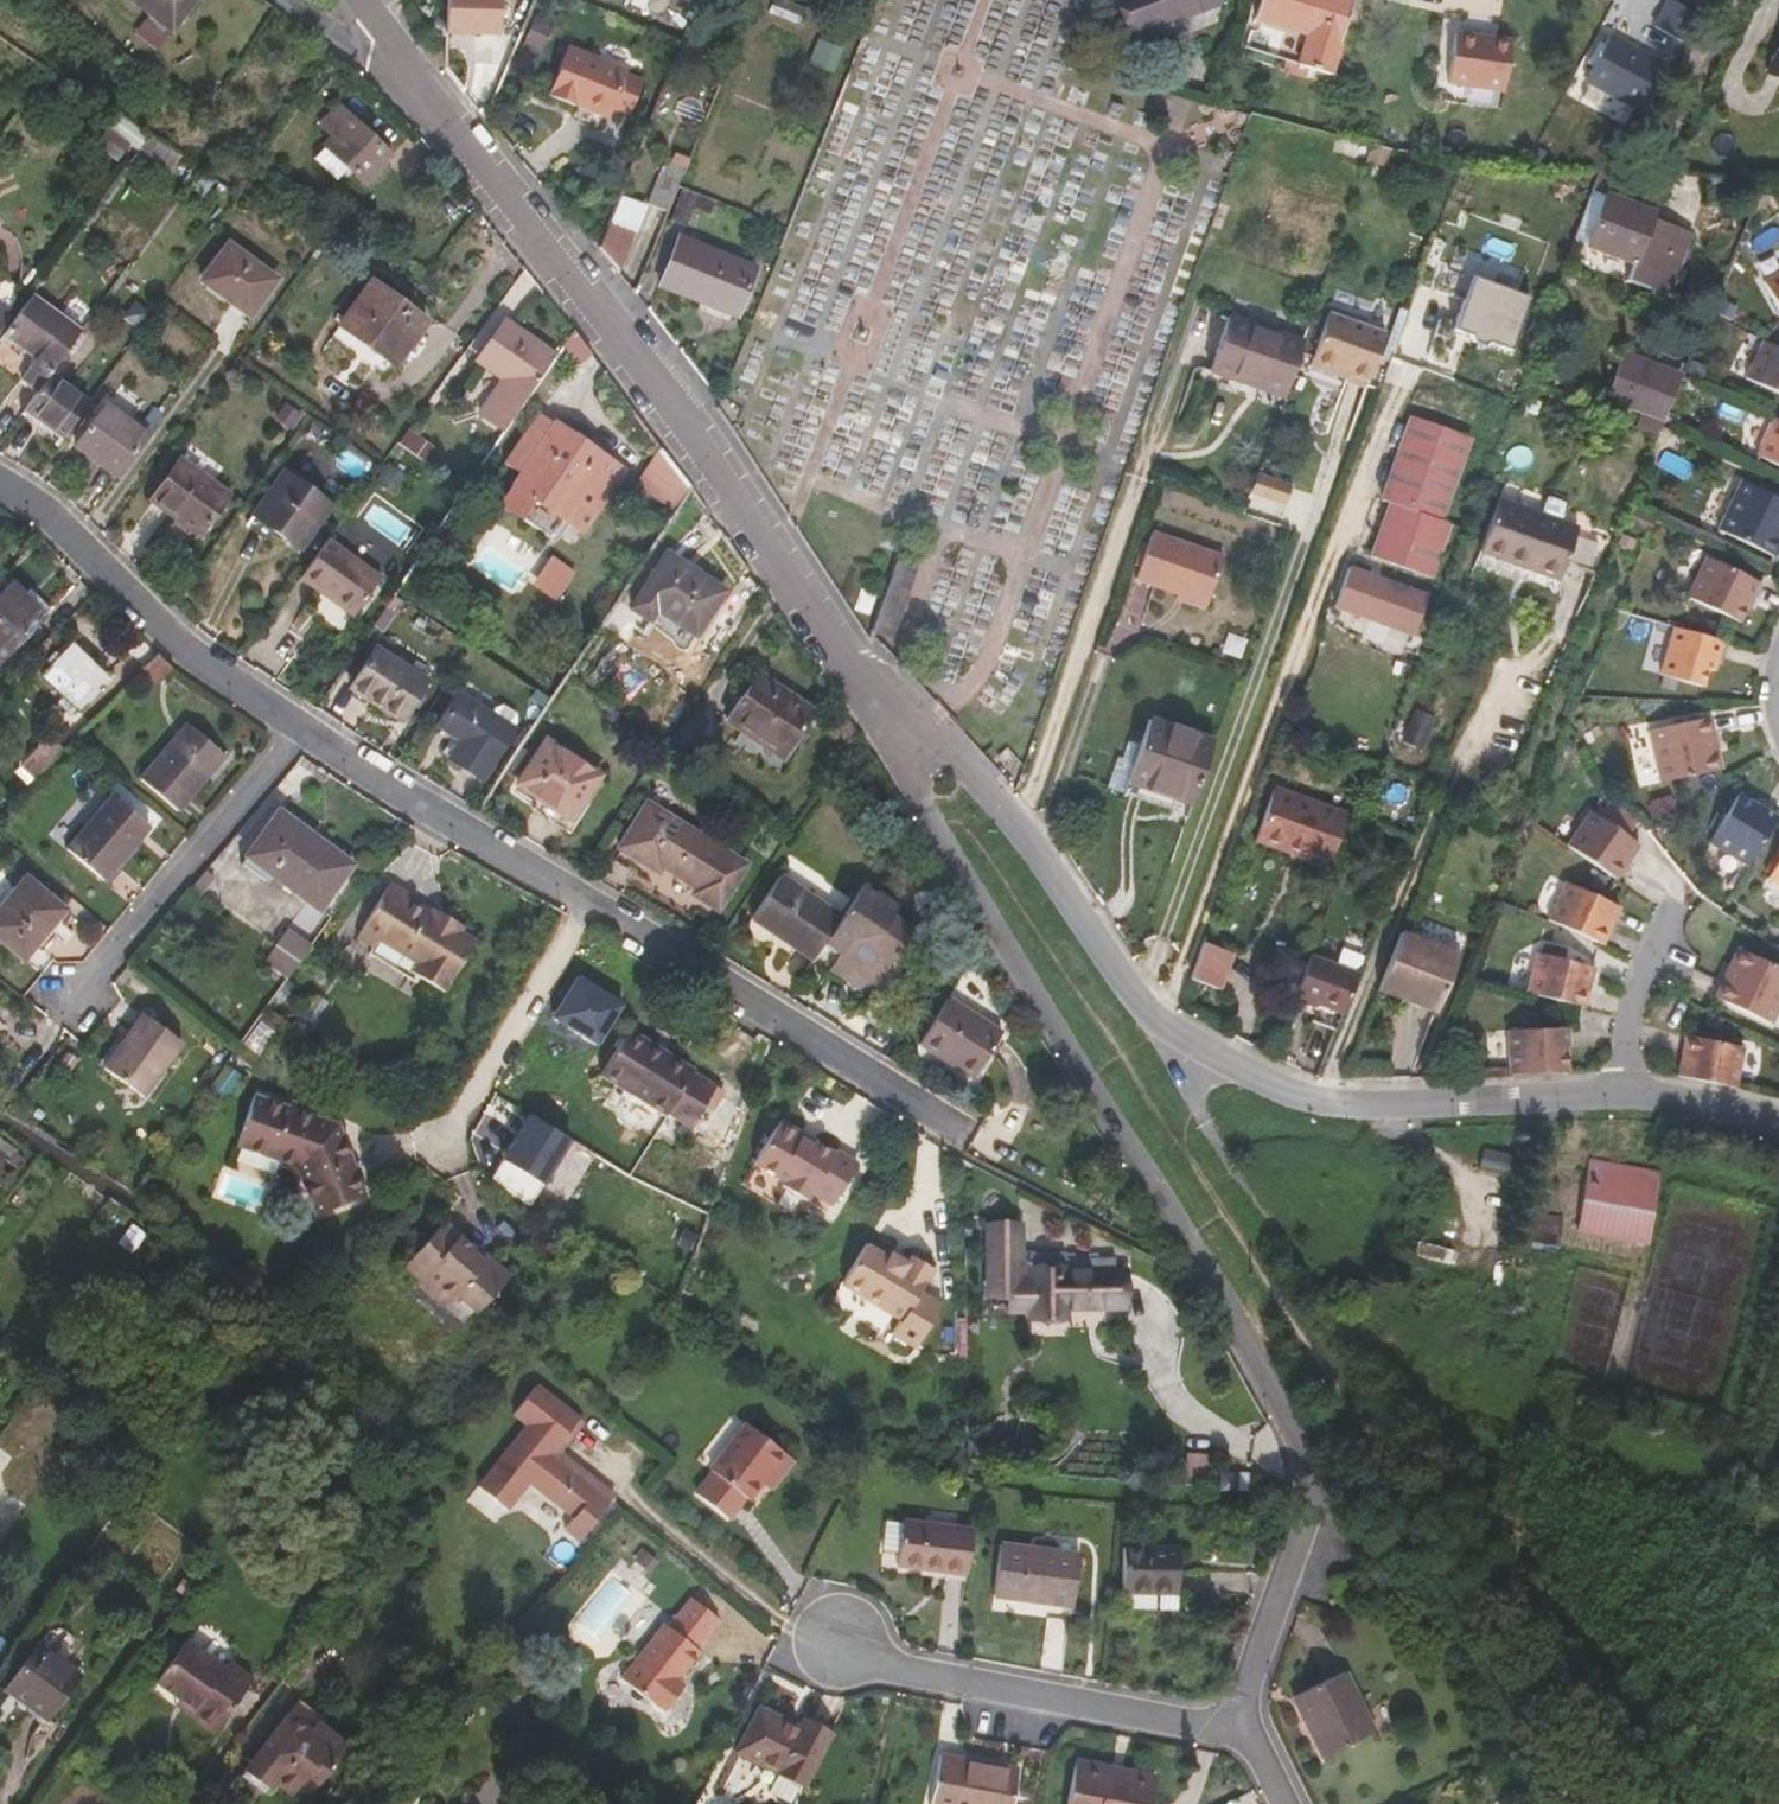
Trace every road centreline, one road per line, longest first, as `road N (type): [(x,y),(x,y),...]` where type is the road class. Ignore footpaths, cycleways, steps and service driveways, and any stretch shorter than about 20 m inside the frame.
road 1 (residential): [(0,475),(208,660),(301,729),(965,1138)]
road 2 (residential): [(1241,1722),(1312,1510),(1303,1447),(859,682)]
road 3 (residential): [(1625,1096),(1327,1104),(1291,1095),(1195,1043),(1150,1019),(958,747),(859,682)]
road 4 (residential): [(859,682),(753,522),(446,112)]
road 5 (residential): [(839,1644),(893,1674),(1186,1723),(1241,1722)]
road 6 (residential): [(290,0),(446,112)]
road 7 (residential): [(1625,1096),(1629,1027),(1660,943)]
road 8 (residential): [(1778,1126),(1625,1096)]
road 9 (residential): [(446,112),(365,0)]

